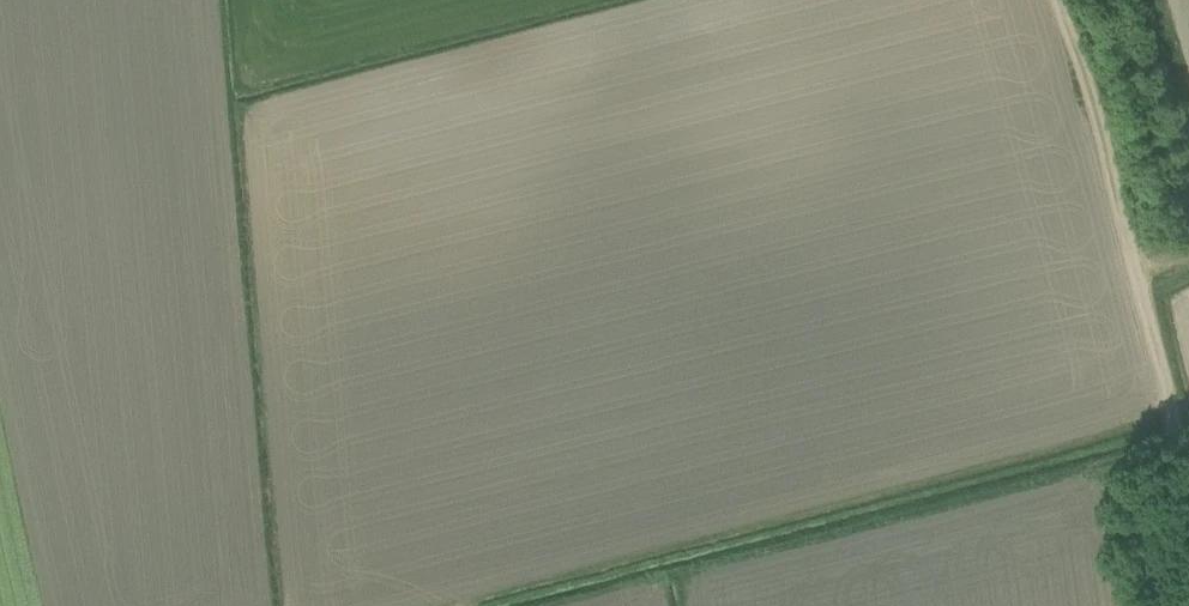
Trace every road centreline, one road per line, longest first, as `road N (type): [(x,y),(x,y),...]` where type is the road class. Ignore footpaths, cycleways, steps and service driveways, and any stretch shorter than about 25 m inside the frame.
road 1 (track): [(1181,605),(1179,493),(1055,0)]

